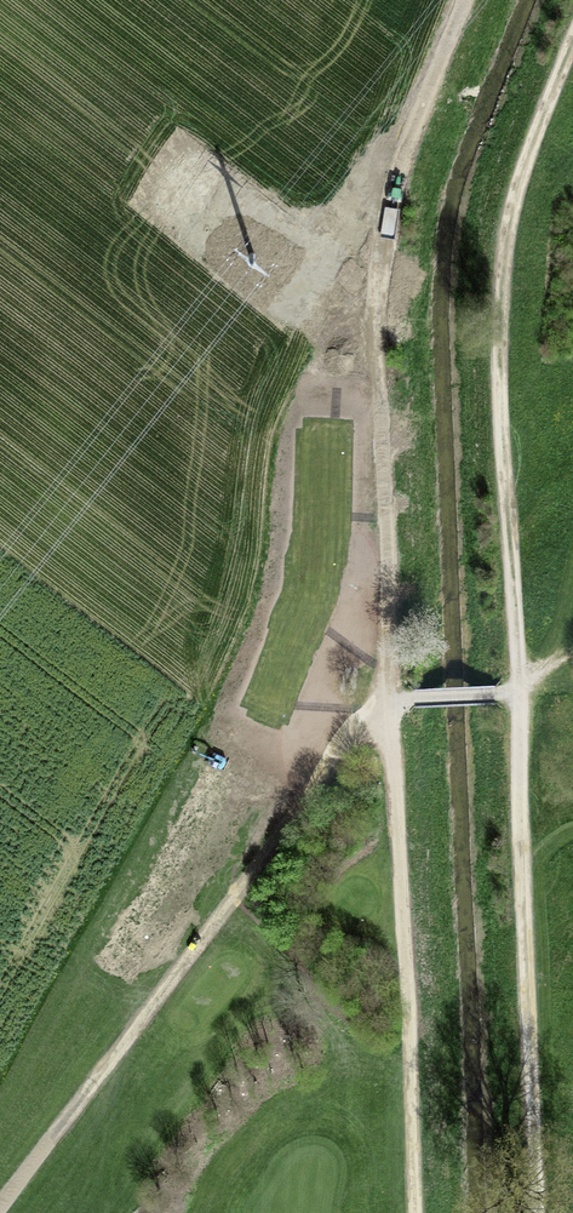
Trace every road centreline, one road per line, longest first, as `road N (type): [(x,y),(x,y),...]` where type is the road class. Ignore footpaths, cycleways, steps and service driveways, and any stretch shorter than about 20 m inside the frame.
road 1 (track): [(455,0),(408,118),(373,305),(390,700)]
road 2 (track): [(572,57),(518,211),(511,320),(522,694)]
road 3 (track): [(0,1207),(390,700)]
road 4 (track): [(522,694),(543,1212)]
road 5 (track): [(390,700),(412,1212)]
road 6 (track): [(390,700),(522,694)]

